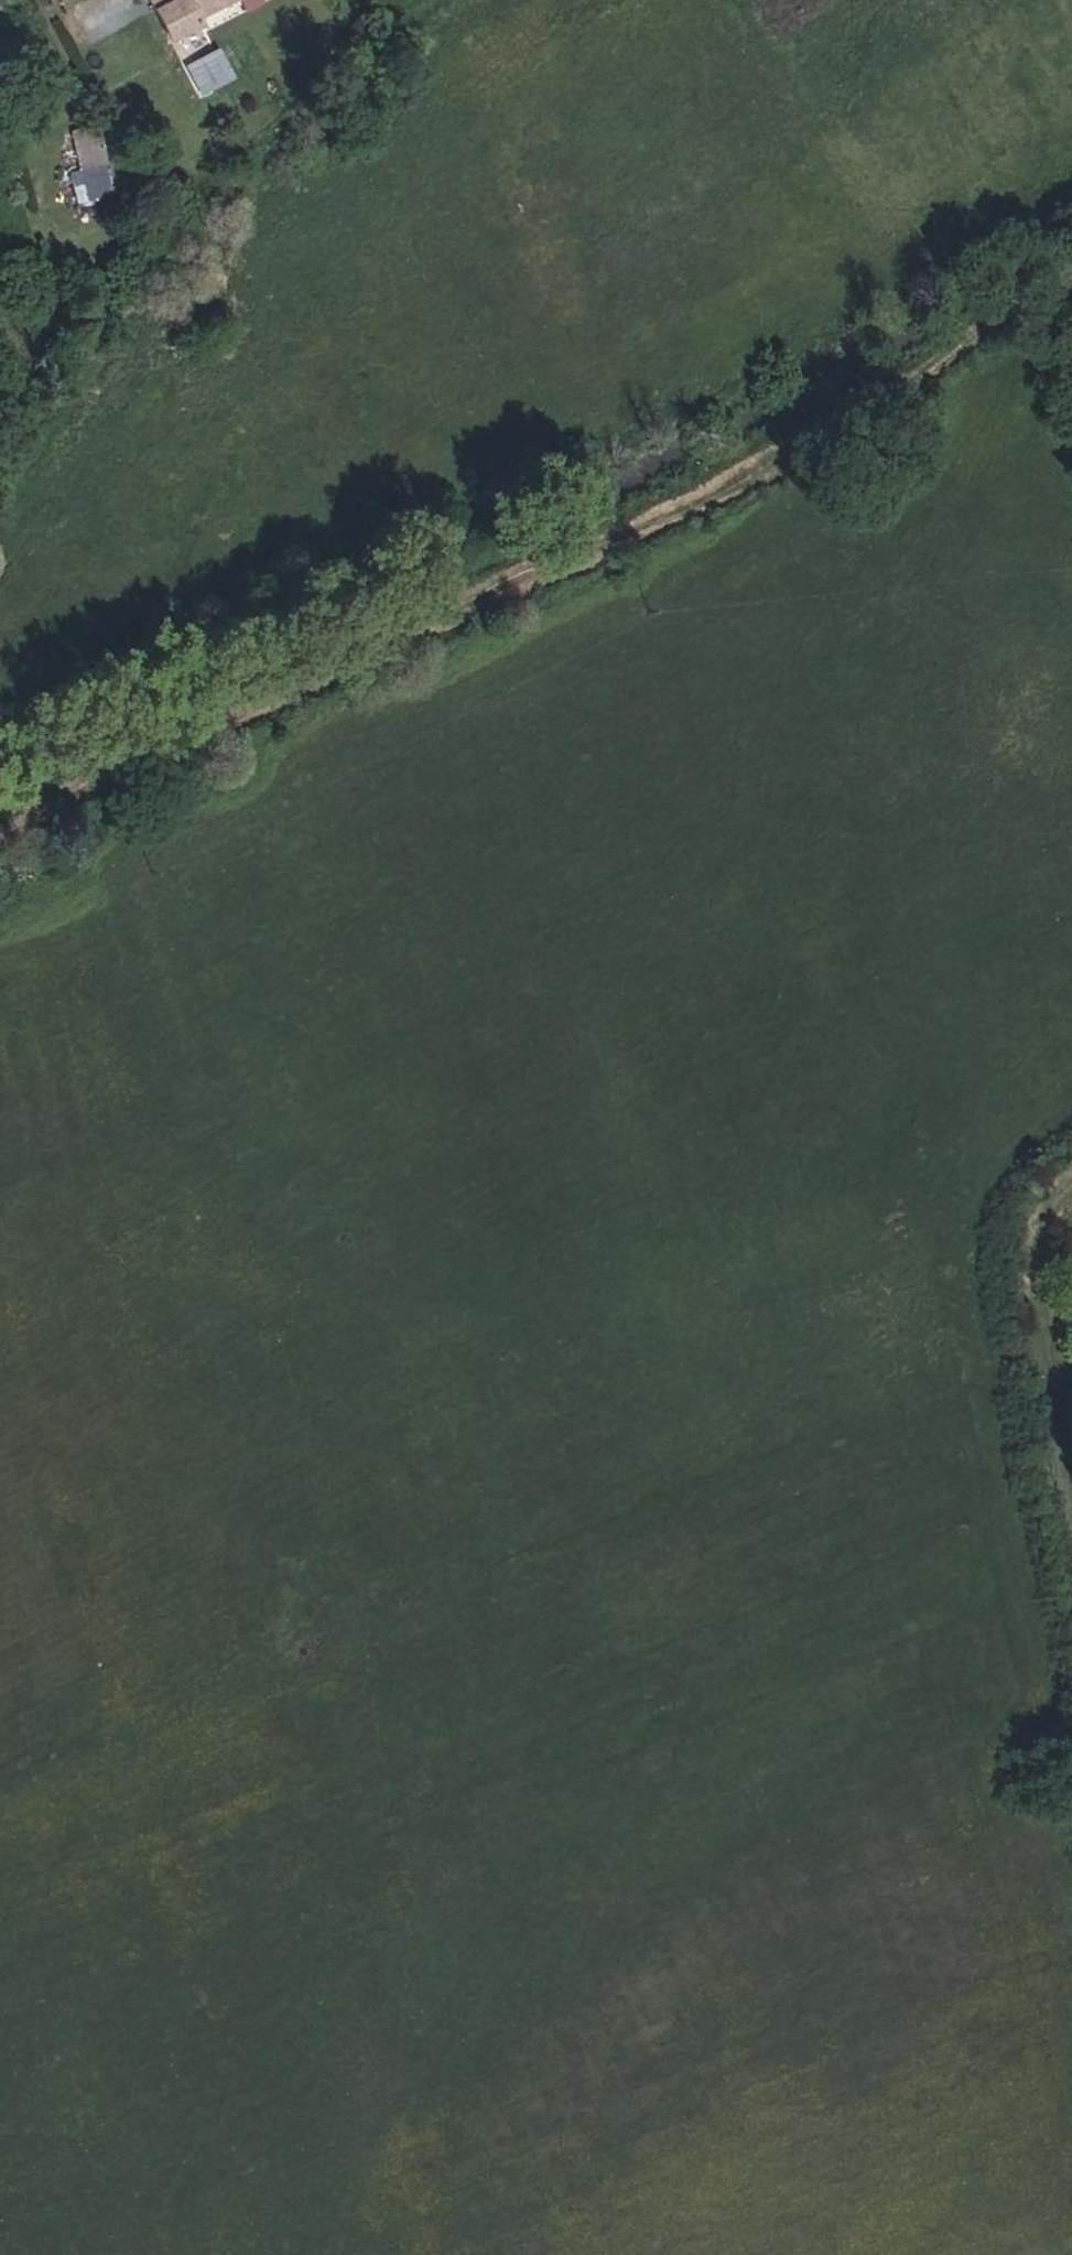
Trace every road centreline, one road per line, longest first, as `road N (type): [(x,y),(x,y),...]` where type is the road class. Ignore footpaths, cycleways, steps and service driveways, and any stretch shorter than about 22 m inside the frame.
road 1 (track): [(1071,1477),(1034,1303),(1042,1248),(1071,1198)]

